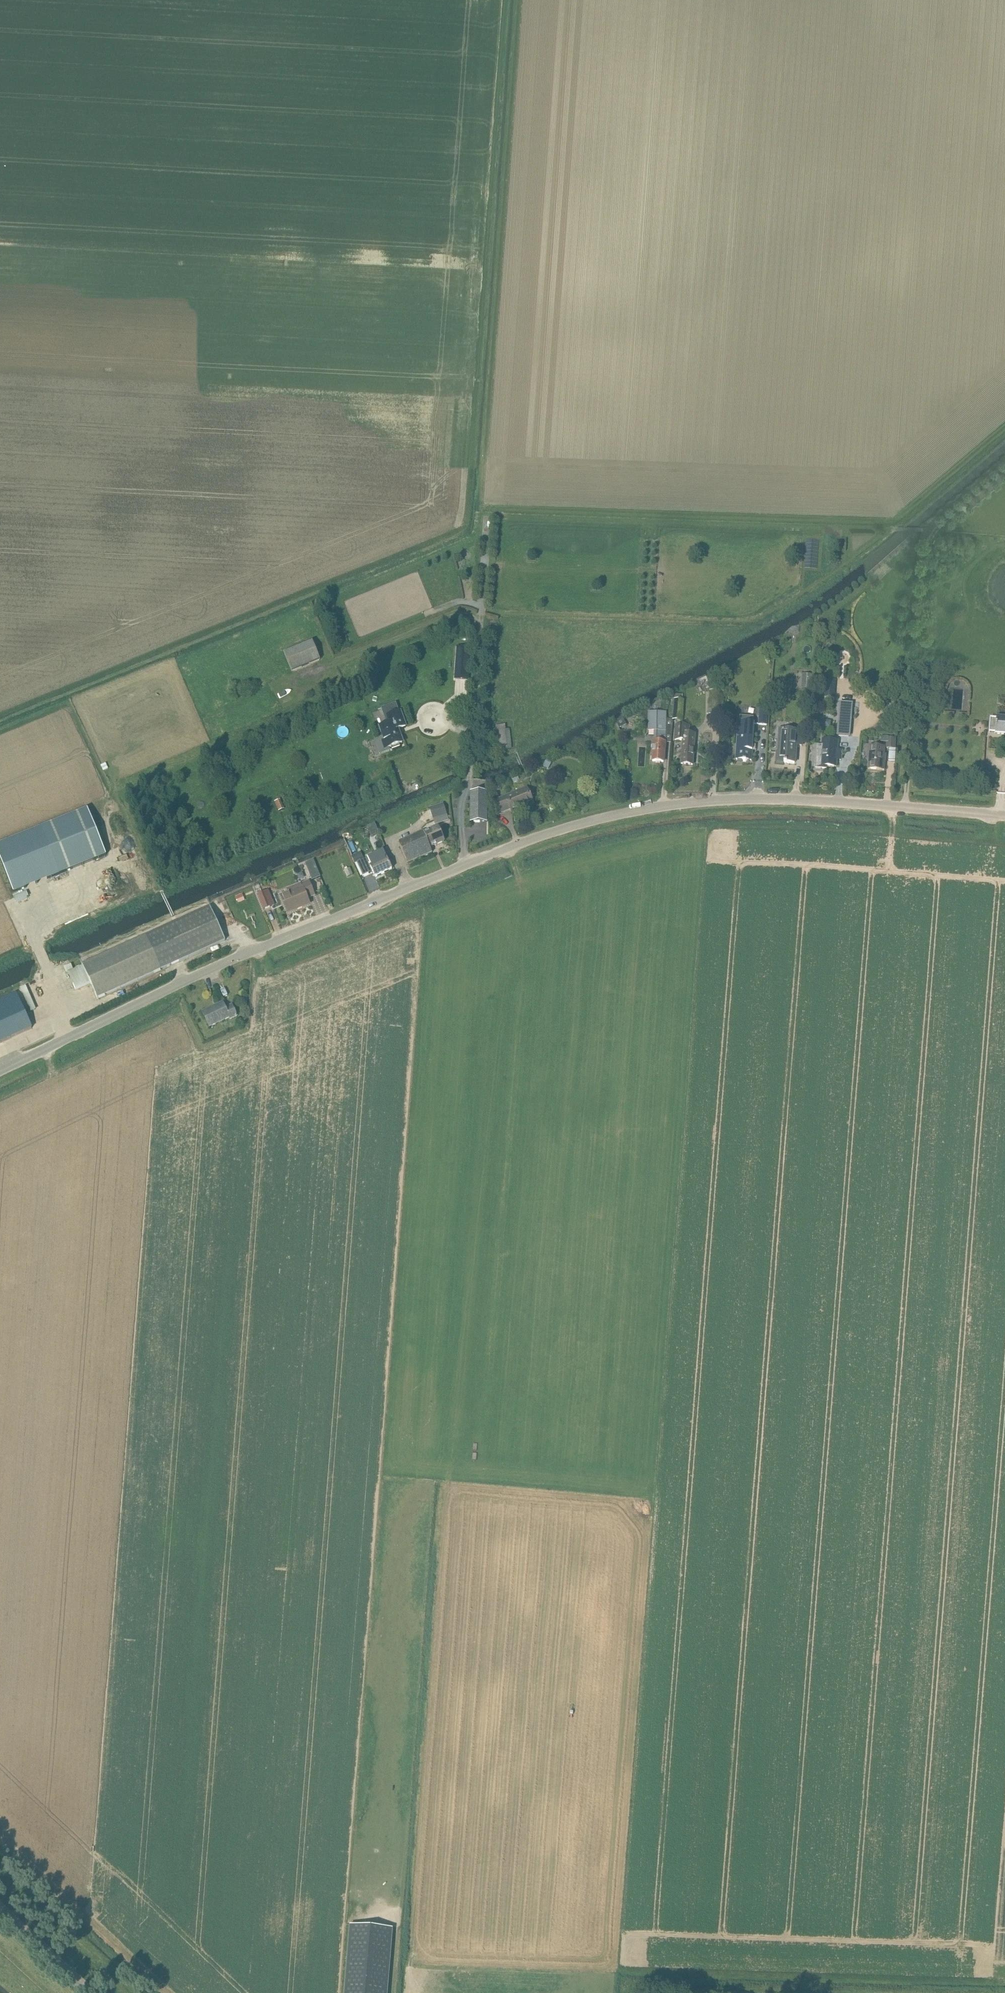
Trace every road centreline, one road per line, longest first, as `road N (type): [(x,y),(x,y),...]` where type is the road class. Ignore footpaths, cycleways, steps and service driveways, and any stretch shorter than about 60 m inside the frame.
road 1 (unclassified): [(0,1071),(227,962),(598,819),(744,799),(1004,815)]
road 2 (track): [(519,0),(479,507)]
road 3 (track): [(963,506),(929,547),(905,807)]
road 4 (tertiary): [(88,1992),(0,1910)]

